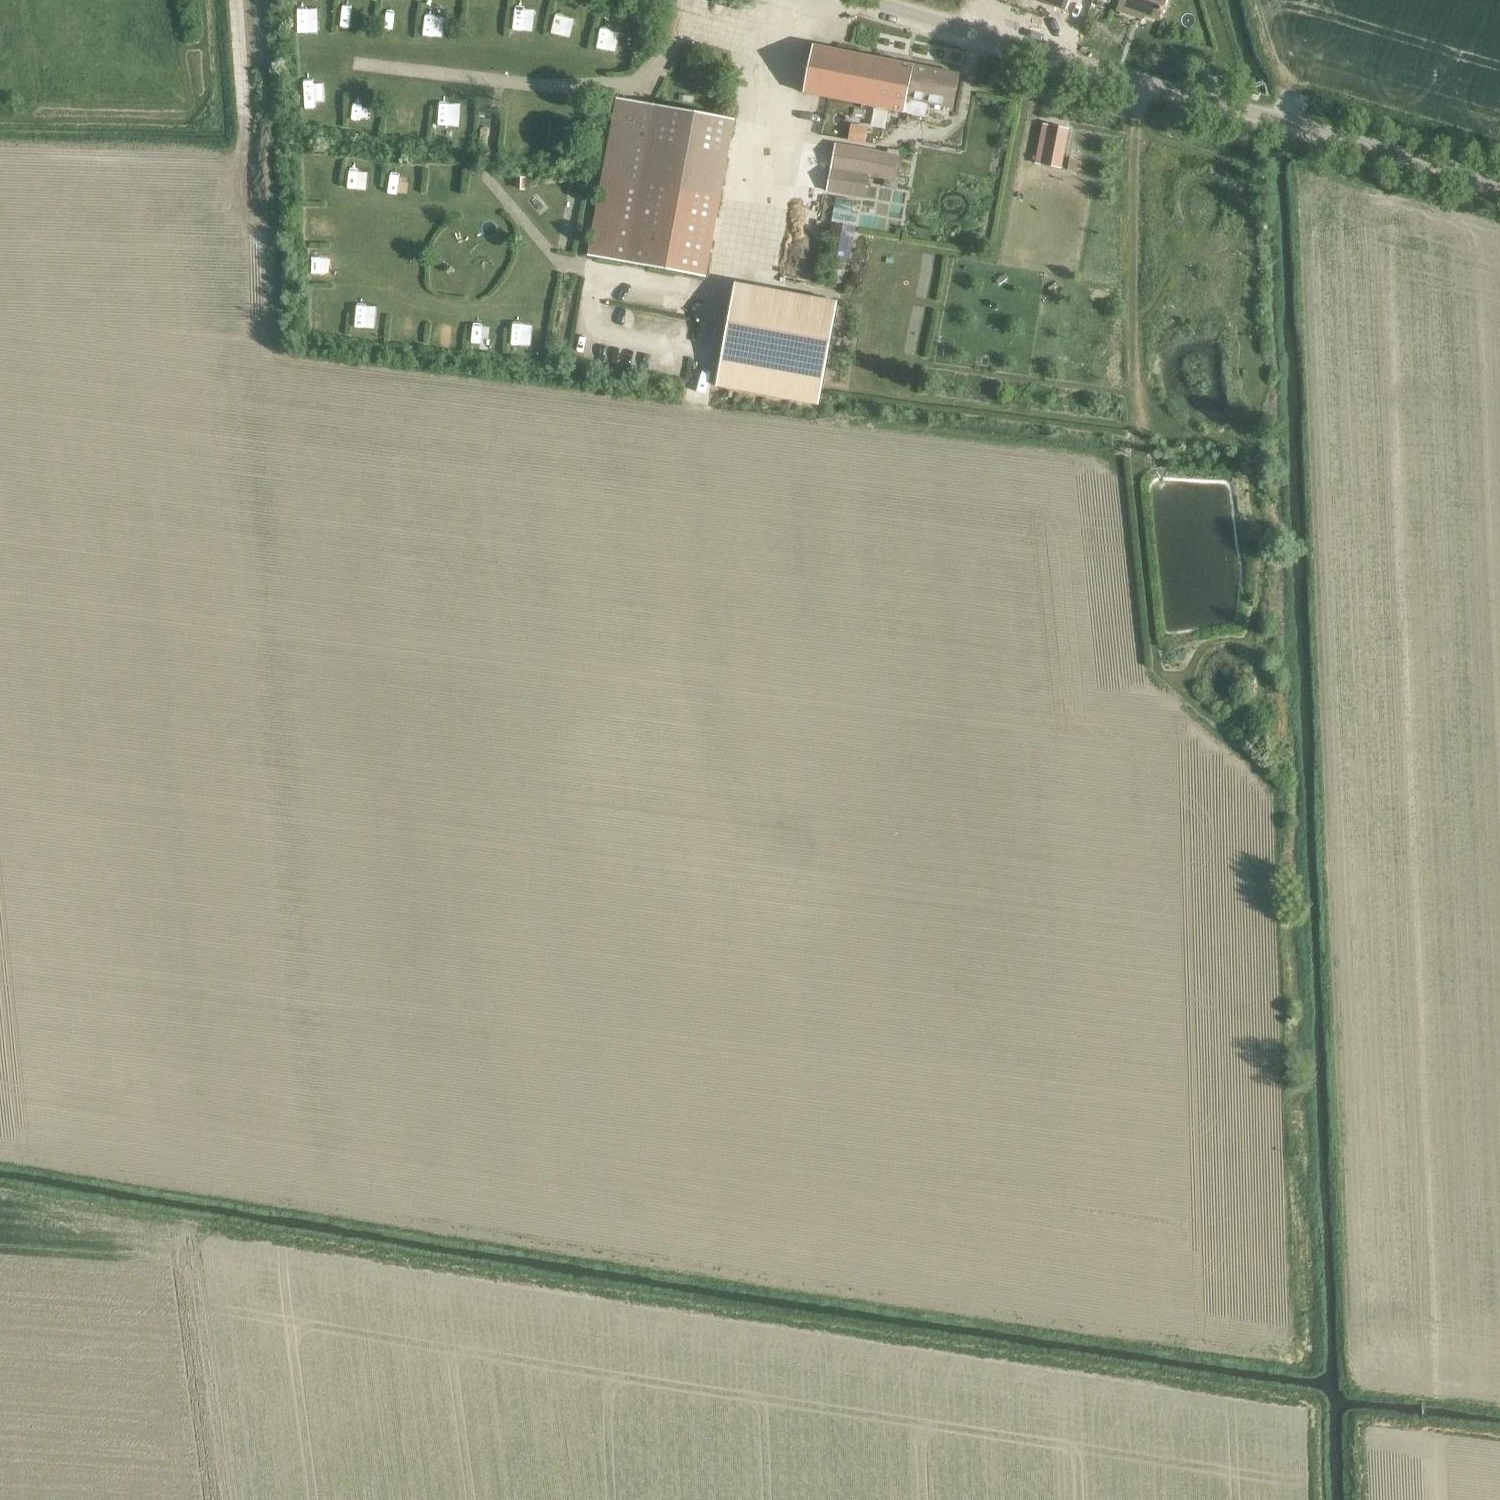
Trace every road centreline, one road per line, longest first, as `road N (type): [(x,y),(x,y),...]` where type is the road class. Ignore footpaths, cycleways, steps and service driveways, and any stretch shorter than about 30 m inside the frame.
road 1 (unclassified): [(868,0),(1499,193)]

